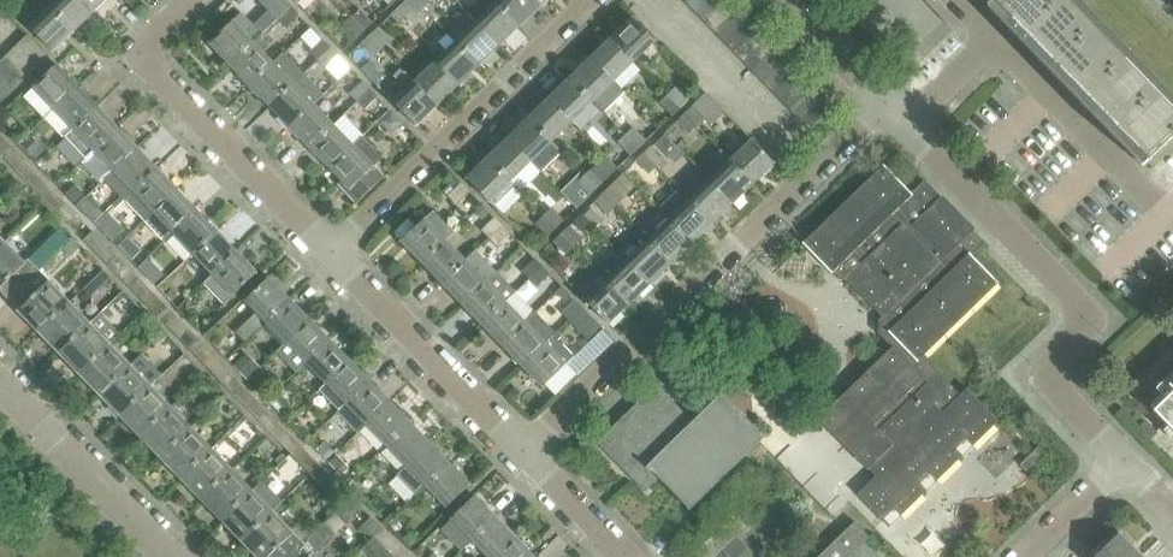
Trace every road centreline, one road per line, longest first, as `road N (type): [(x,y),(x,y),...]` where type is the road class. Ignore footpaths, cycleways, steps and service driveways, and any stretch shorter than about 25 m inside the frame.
road 1 (residential): [(528,449),(881,104)]
road 2 (residential): [(1122,461),(1043,374),(1100,320),(901,123)]
road 3 (residential): [(332,251),(589,0)]
road 4 (residential): [(332,251),(152,70),(144,54),(149,38),(189,0)]
road 5 (residential): [(528,449),(332,251)]
road 6 (residential): [(1172,206),(1163,215),(994,38)]
road 7 (residential): [(166,556),(0,385)]
road 8 (residential): [(630,556),(528,449)]
road 9 (residential): [(881,104),(779,0)]
road 10 (residential): [(1026,556),(1122,461)]
road 11 (residential): [(901,123),(994,38)]

